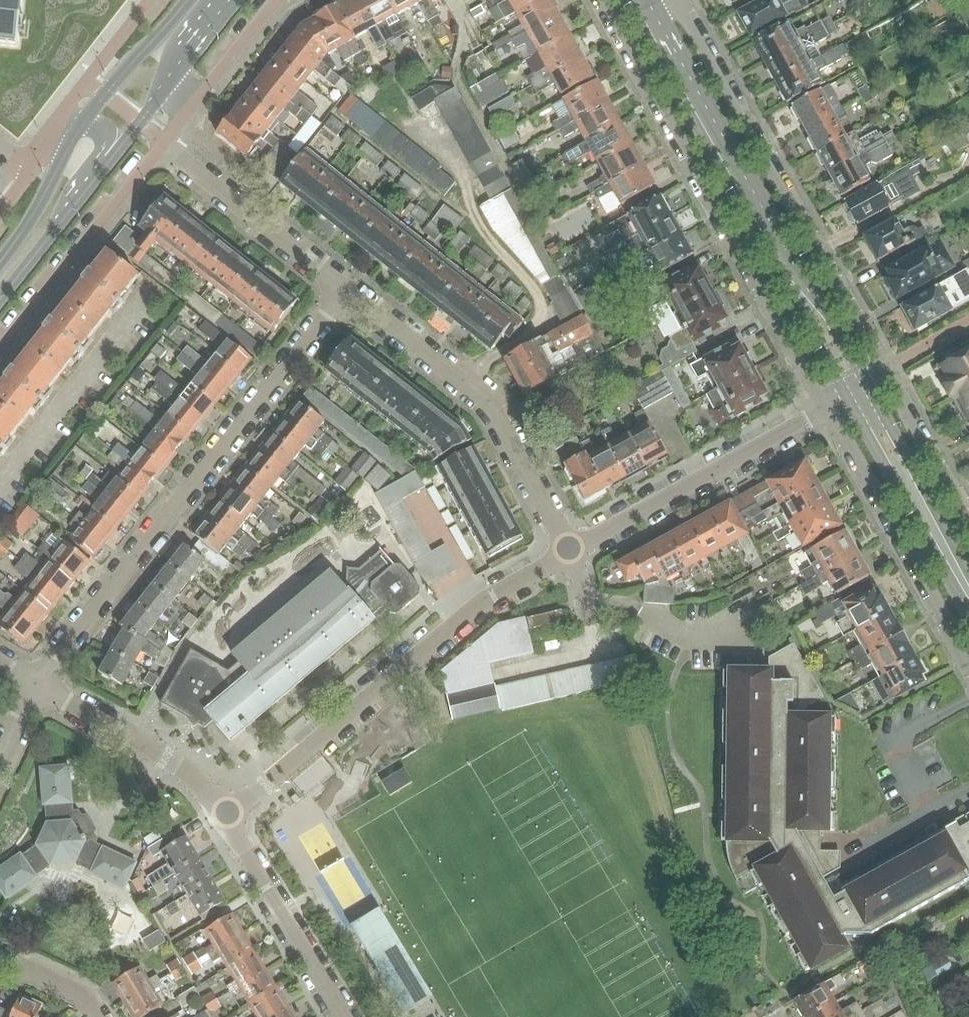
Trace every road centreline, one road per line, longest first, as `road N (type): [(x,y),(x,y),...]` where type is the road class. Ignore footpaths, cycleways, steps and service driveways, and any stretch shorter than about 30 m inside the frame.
road 1 (residential): [(35,683),(347,290)]
road 2 (residential): [(600,0),(827,408)]
road 3 (secondary): [(627,0),(847,397)]
road 4 (residential): [(225,819),(485,600),(570,551)]
road 5 (secondary): [(868,386),(656,3)]
road 6 (residential): [(888,375),(684,9)]
road 7 (residential): [(570,551),(488,403),(347,290)]
road 8 (residential): [(570,551),(827,408)]
road 9 (residential): [(827,408),(968,665)]
road 10 (residential): [(0,351),(163,145)]
road 11 (secondary): [(847,397),(968,616)]
road 12 (unclassified): [(225,819),(175,764),(35,683)]
road 13 (residential): [(347,290),(163,145)]
road 14 (unclassified): [(345,1016),(225,819)]
road 15 (secondary): [(968,571),(868,386)]
road 16 (primary): [(188,0),(78,130)]
road 17 (residential): [(968,522),(888,375)]
road 18 (residential): [(149,0),(51,132)]
road 19 (primary): [(0,299),(91,182)]
road 20 (primary): [(68,144),(37,210),(0,262)]
road 21 (residential): [(194,104),(278,0)]
road 22 (primary): [(91,182),(168,85)]

